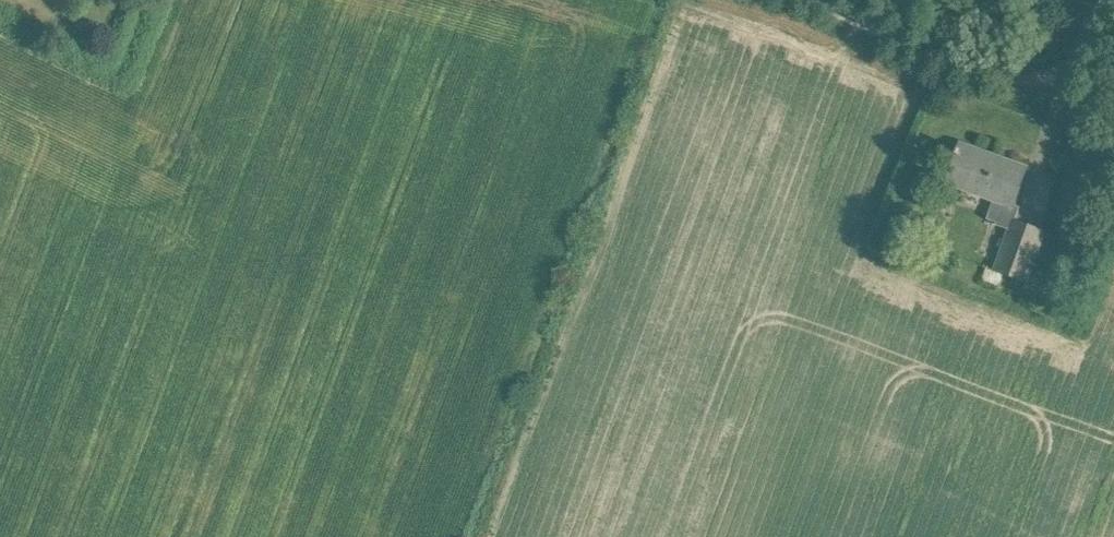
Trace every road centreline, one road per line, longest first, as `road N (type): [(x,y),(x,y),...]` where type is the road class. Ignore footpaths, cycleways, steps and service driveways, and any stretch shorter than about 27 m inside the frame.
road 1 (track): [(1080,60),(1051,78),(1009,80),(803,0)]

